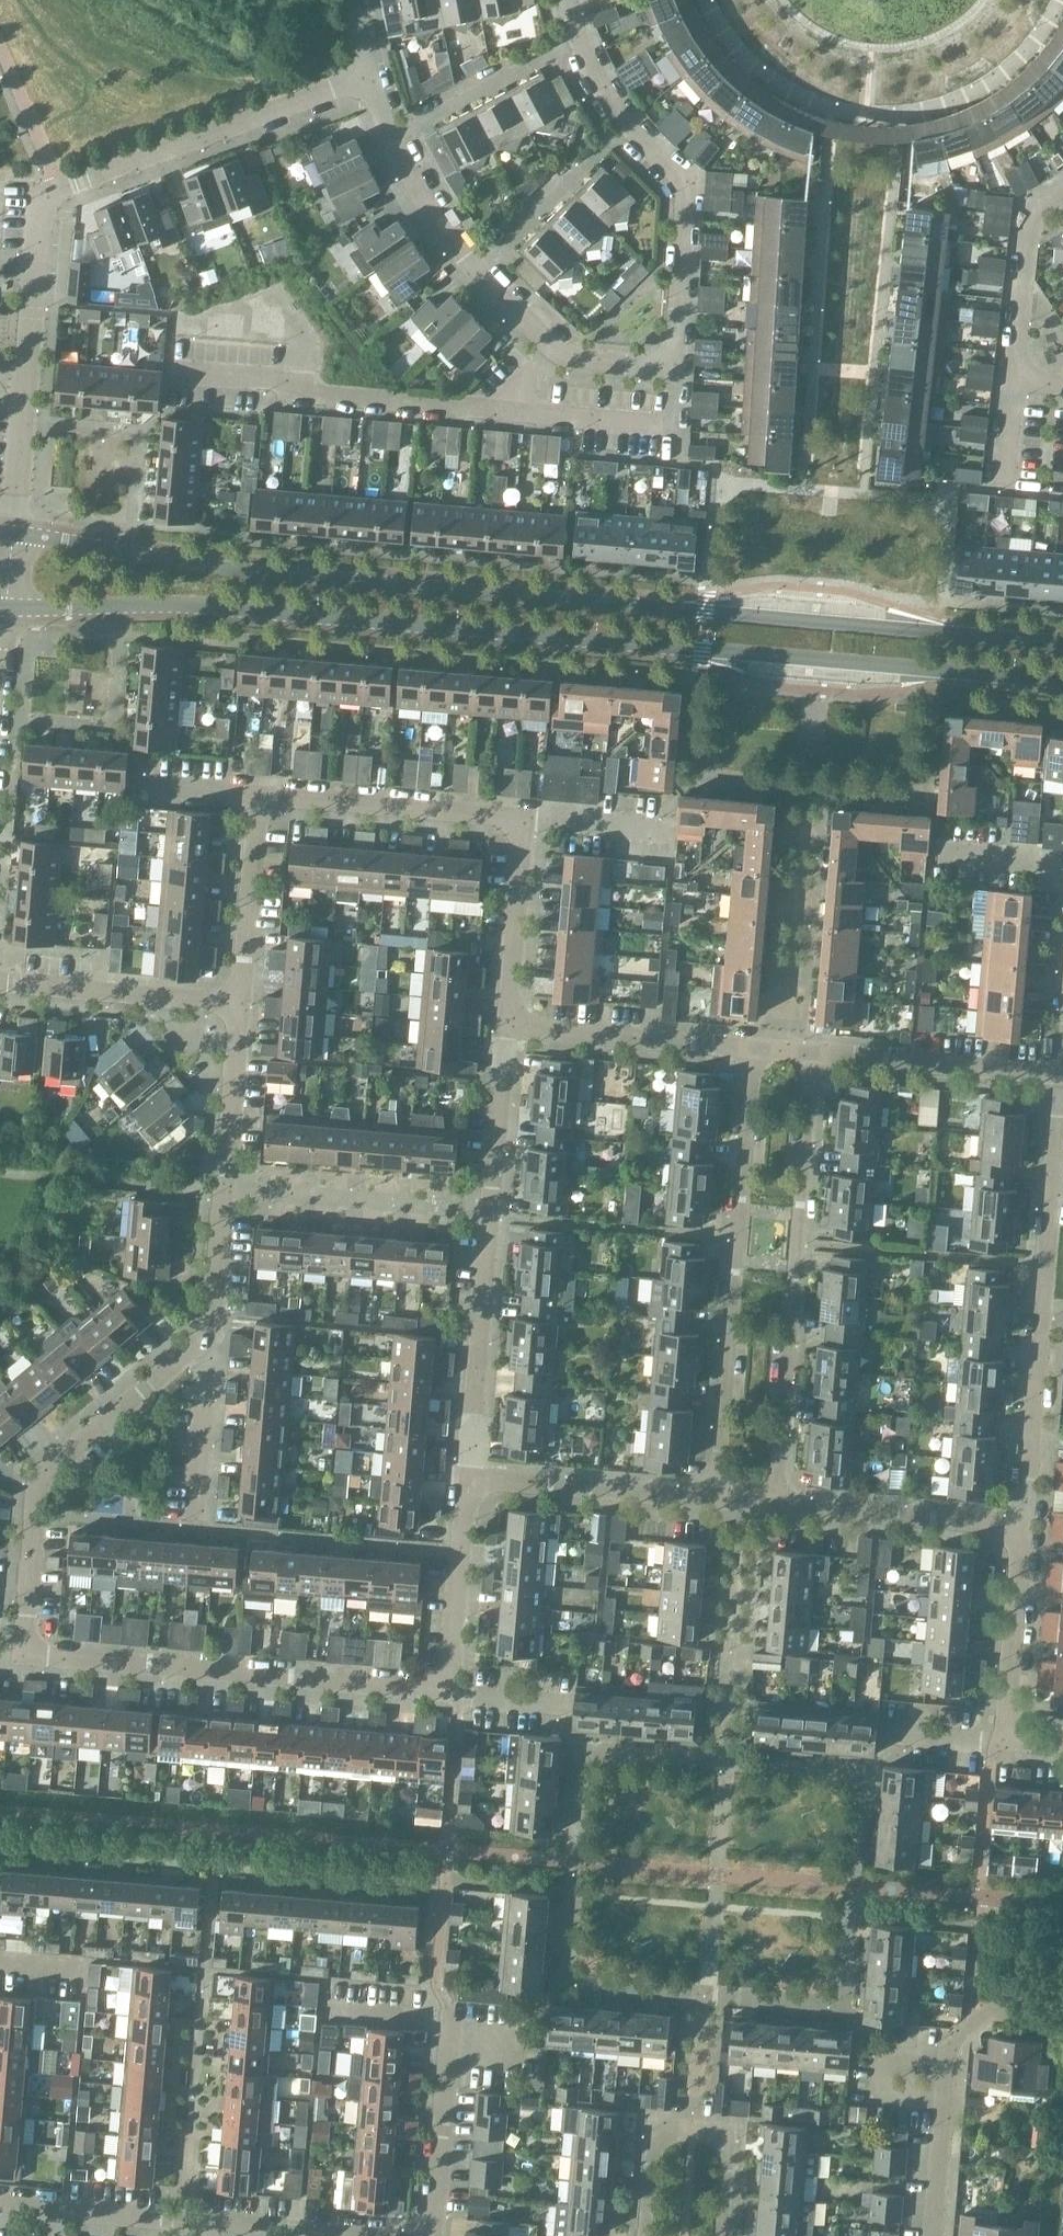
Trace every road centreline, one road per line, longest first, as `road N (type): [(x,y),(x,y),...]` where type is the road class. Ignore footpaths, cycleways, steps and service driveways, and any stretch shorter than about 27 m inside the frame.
road 1 (tertiary): [(9,608),(180,606),(1062,681)]
road 2 (tertiary): [(1062,644),(661,612),(193,563),(14,534)]
road 3 (residential): [(14,534),(47,195),(370,78)]
road 4 (residential): [(236,1001),(256,791),(525,810)]
road 5 (residential): [(1029,1526),(1062,1076)]
road 6 (residential): [(787,1503),(823,1057)]
road 7 (residential): [(719,1496),(752,1050)]
road 8 (residential): [(473,1473),(506,1029)]
road 9 (residential): [(460,1692),(26,1658)]
road 10 (residential): [(407,2235),(0,2204)]
road 11 (residential): [(26,1658),(36,1504),(211,1345)]
road 12 (residential): [(211,1345),(236,1001)]
road 13 (residential): [(927,2235),(942,2053),(970,2017),(1010,1994),(1062,1998)]
road 14 (residential): [(544,351),(502,410),(313,396),(280,378)]
road 15 (residential): [(725,2235),(734,2138),(691,2124),(648,2133),(639,2235)]
road 16 (residential): [(675,361),(684,185),(627,127)]
road 17 (residential): [(748,1499),(724,1750)]
road 18 (residential): [(473,1473),(719,1496)]
road 19 (residential): [(752,1050),(506,1029)]
road 20 (residential): [(1029,1526),(787,1503)]
road 21 (residential): [(823,1057),(1062,1076)]
road 22 (residential): [(236,1001),(0,982)]
road 23 (residential): [(431,2235),(444,2007)]
road 24 (residential): [(472,275),(391,132),(370,78)]
road 25 (residential): [(506,1029),(525,810)]
road 26 (residential): [(460,1692),(473,1473)]
road 27 (residential): [(1007,1744),(1029,1526)]
road 28 (residential): [(472,275),(627,127)]
road 29 (residential): [(1018,378),(1031,213),(1062,193)]
road 30 (residential): [(196,1524),(211,1345)]
road 31 (residential): [(627,127),(582,41),(570,0)]
road 32 (residential): [(675,361),(544,351)]

